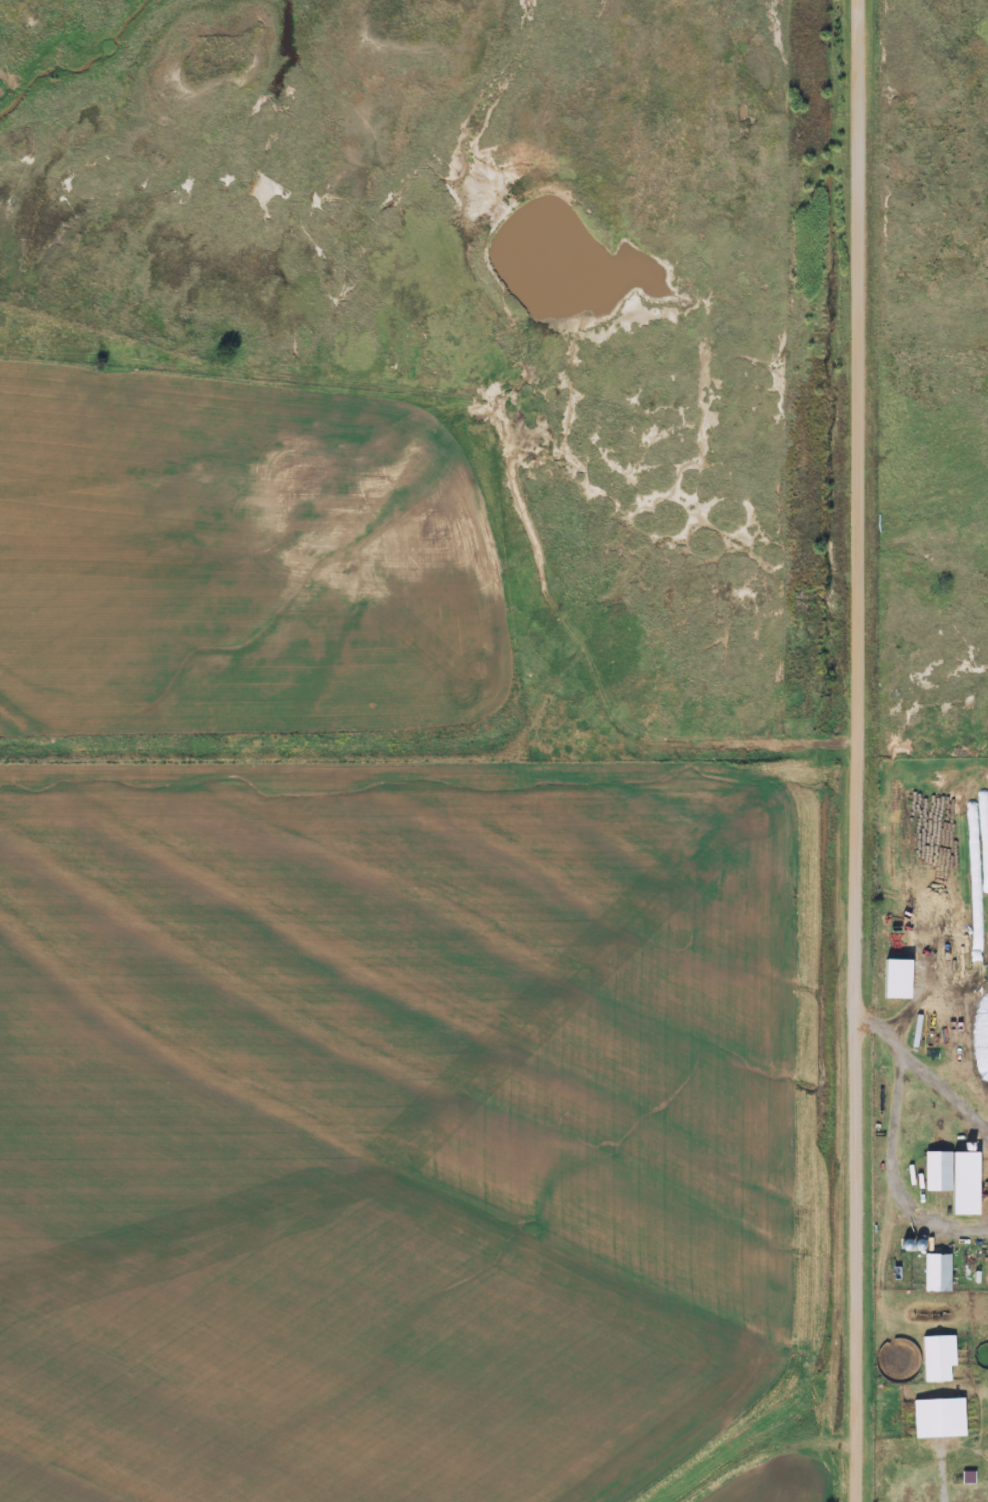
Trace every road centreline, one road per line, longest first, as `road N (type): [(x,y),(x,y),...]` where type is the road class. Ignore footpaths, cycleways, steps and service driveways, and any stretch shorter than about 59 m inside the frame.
road 1 (residential): [(855,1501),(855,0)]

